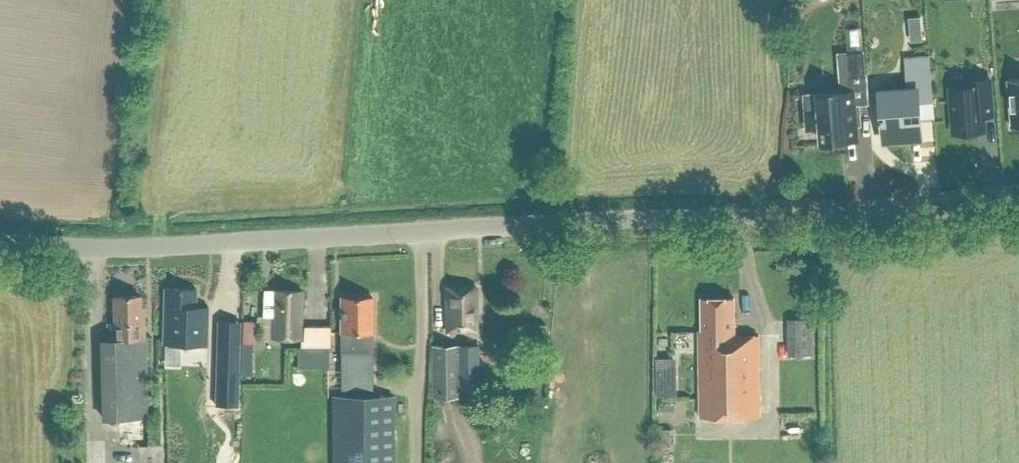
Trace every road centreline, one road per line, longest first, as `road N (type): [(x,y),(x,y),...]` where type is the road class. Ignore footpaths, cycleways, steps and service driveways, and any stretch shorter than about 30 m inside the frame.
road 1 (tertiary): [(1018,201),(885,214),(631,218),(148,245),(0,241)]

